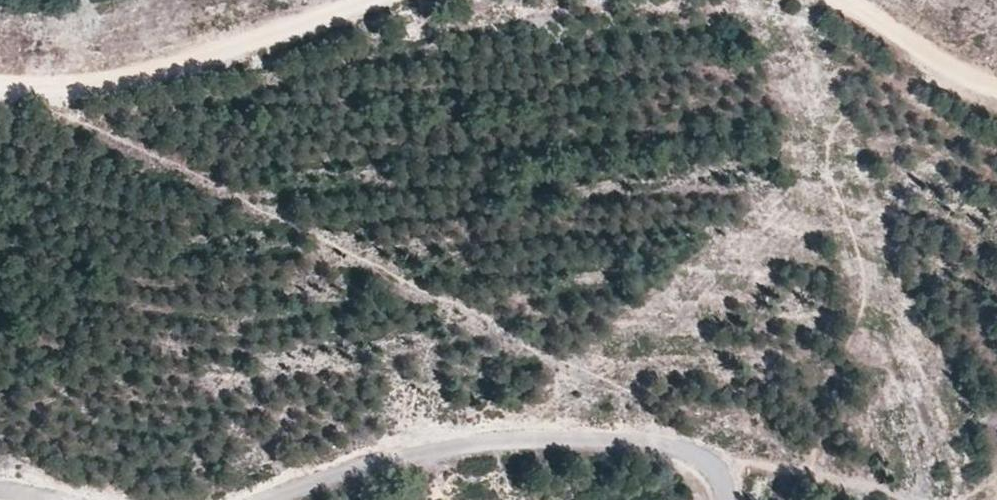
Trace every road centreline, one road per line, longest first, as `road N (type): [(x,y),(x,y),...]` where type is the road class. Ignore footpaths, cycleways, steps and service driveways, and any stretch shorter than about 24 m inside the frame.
road 1 (unclassified): [(284,499),(488,448),(646,446),(705,467),(724,488),(723,499)]
road 2 (track): [(0,94),(30,97),(153,74),(392,0)]
road 3 (track): [(847,0),(996,97)]

